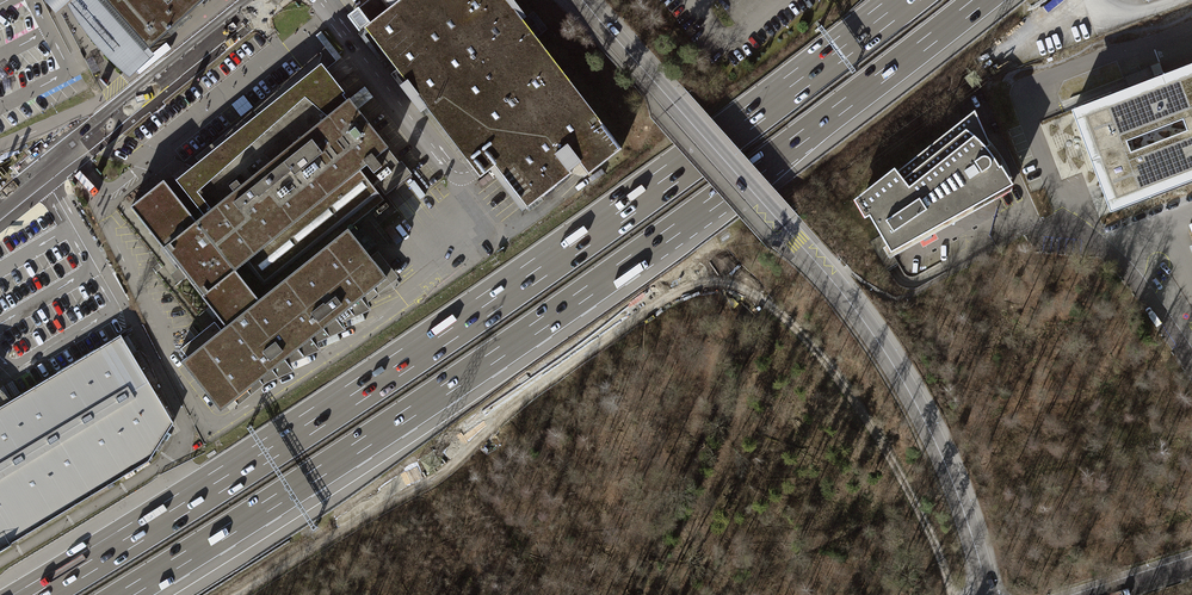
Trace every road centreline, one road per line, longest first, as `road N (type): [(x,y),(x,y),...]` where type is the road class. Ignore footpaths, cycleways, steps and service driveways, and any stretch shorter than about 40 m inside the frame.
road 1 (motorway): [(904,0),(468,317),(33,594)]
road 2 (motorway): [(124,594),(583,295),(980,0)]
road 3 (track): [(234,594),(444,470),(534,389),(658,303),(690,286),(722,282),(779,313),(842,384),(908,490),(953,594)]
road 4 (tertiary): [(988,594),(948,471),(885,352),(832,281),(576,0)]
road 5 (unclassified): [(981,96),(1042,227),(1096,244),(1115,260),(1191,366)]
road 6 (unclassified): [(0,212),(266,0)]

